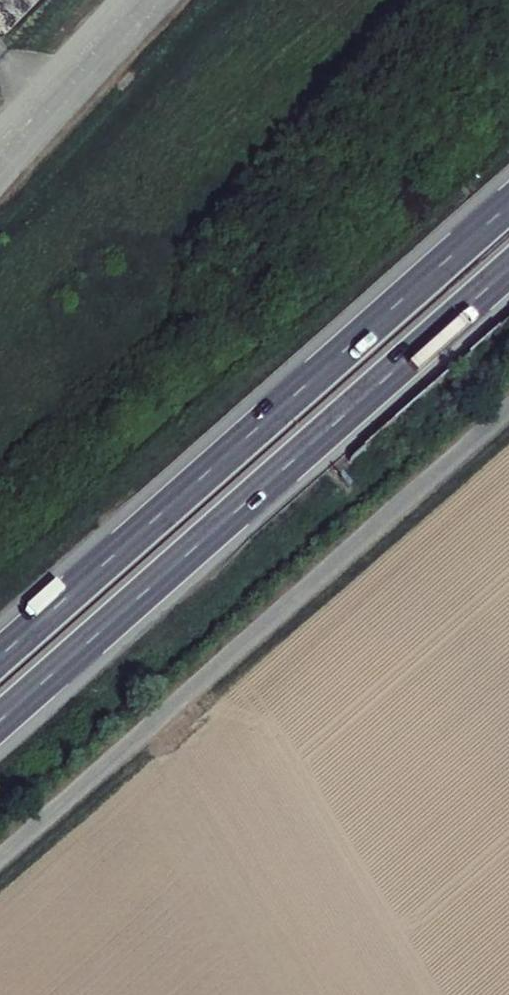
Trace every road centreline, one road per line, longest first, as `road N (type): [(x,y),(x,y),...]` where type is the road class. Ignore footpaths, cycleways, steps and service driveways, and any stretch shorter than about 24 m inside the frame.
road 1 (trunk): [(508,204),(0,658)]
road 2 (trunk): [(0,721),(508,270)]
road 3 (unclassified): [(0,857),(508,407)]

